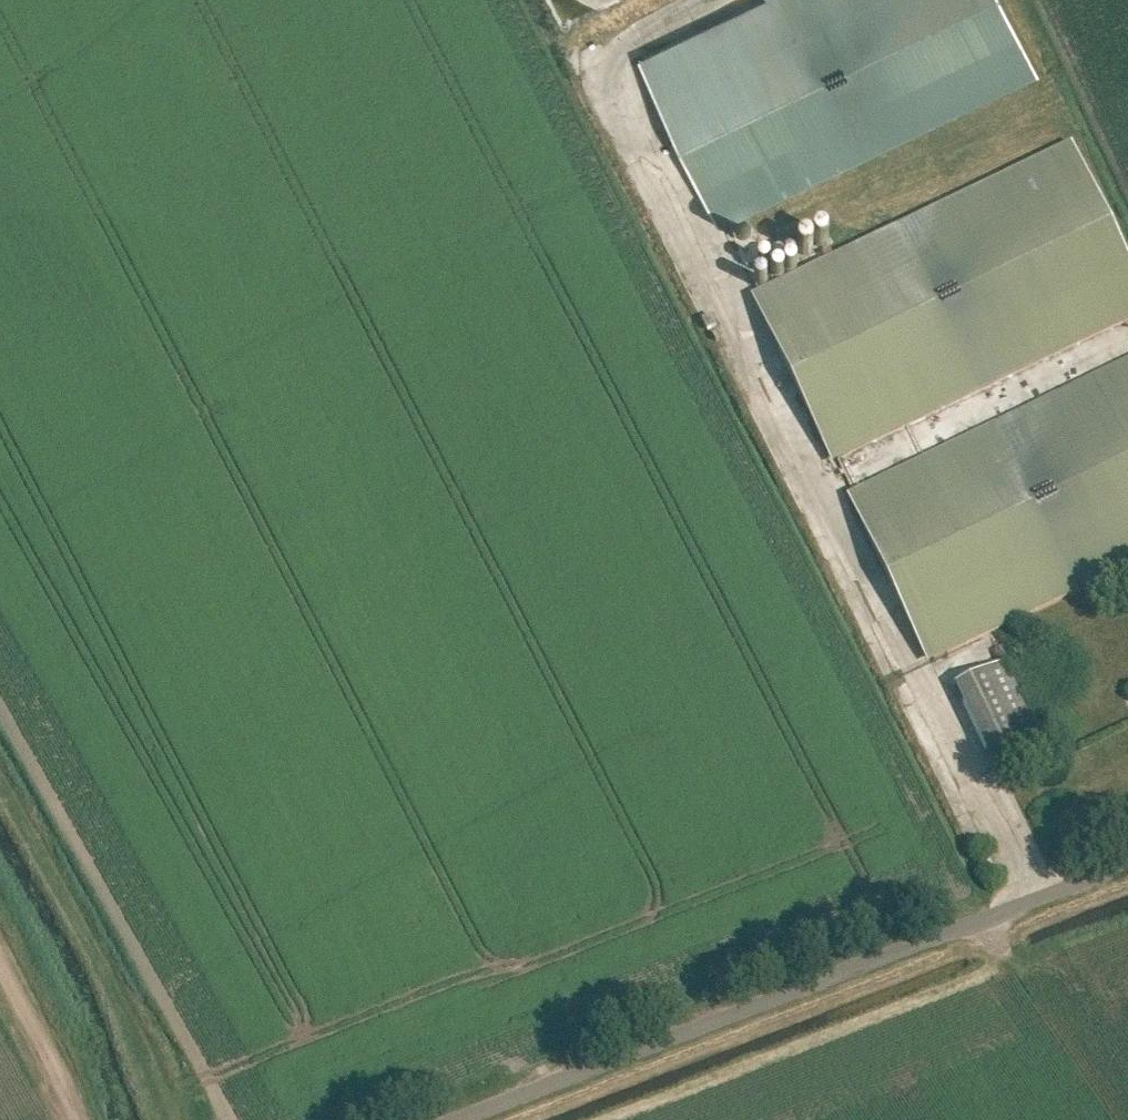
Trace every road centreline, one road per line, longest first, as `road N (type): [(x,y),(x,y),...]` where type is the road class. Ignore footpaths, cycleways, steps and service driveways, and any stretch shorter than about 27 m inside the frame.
road 1 (unclassified): [(452,1119),(1127,862)]
road 2 (track): [(81,1119),(0,944)]

